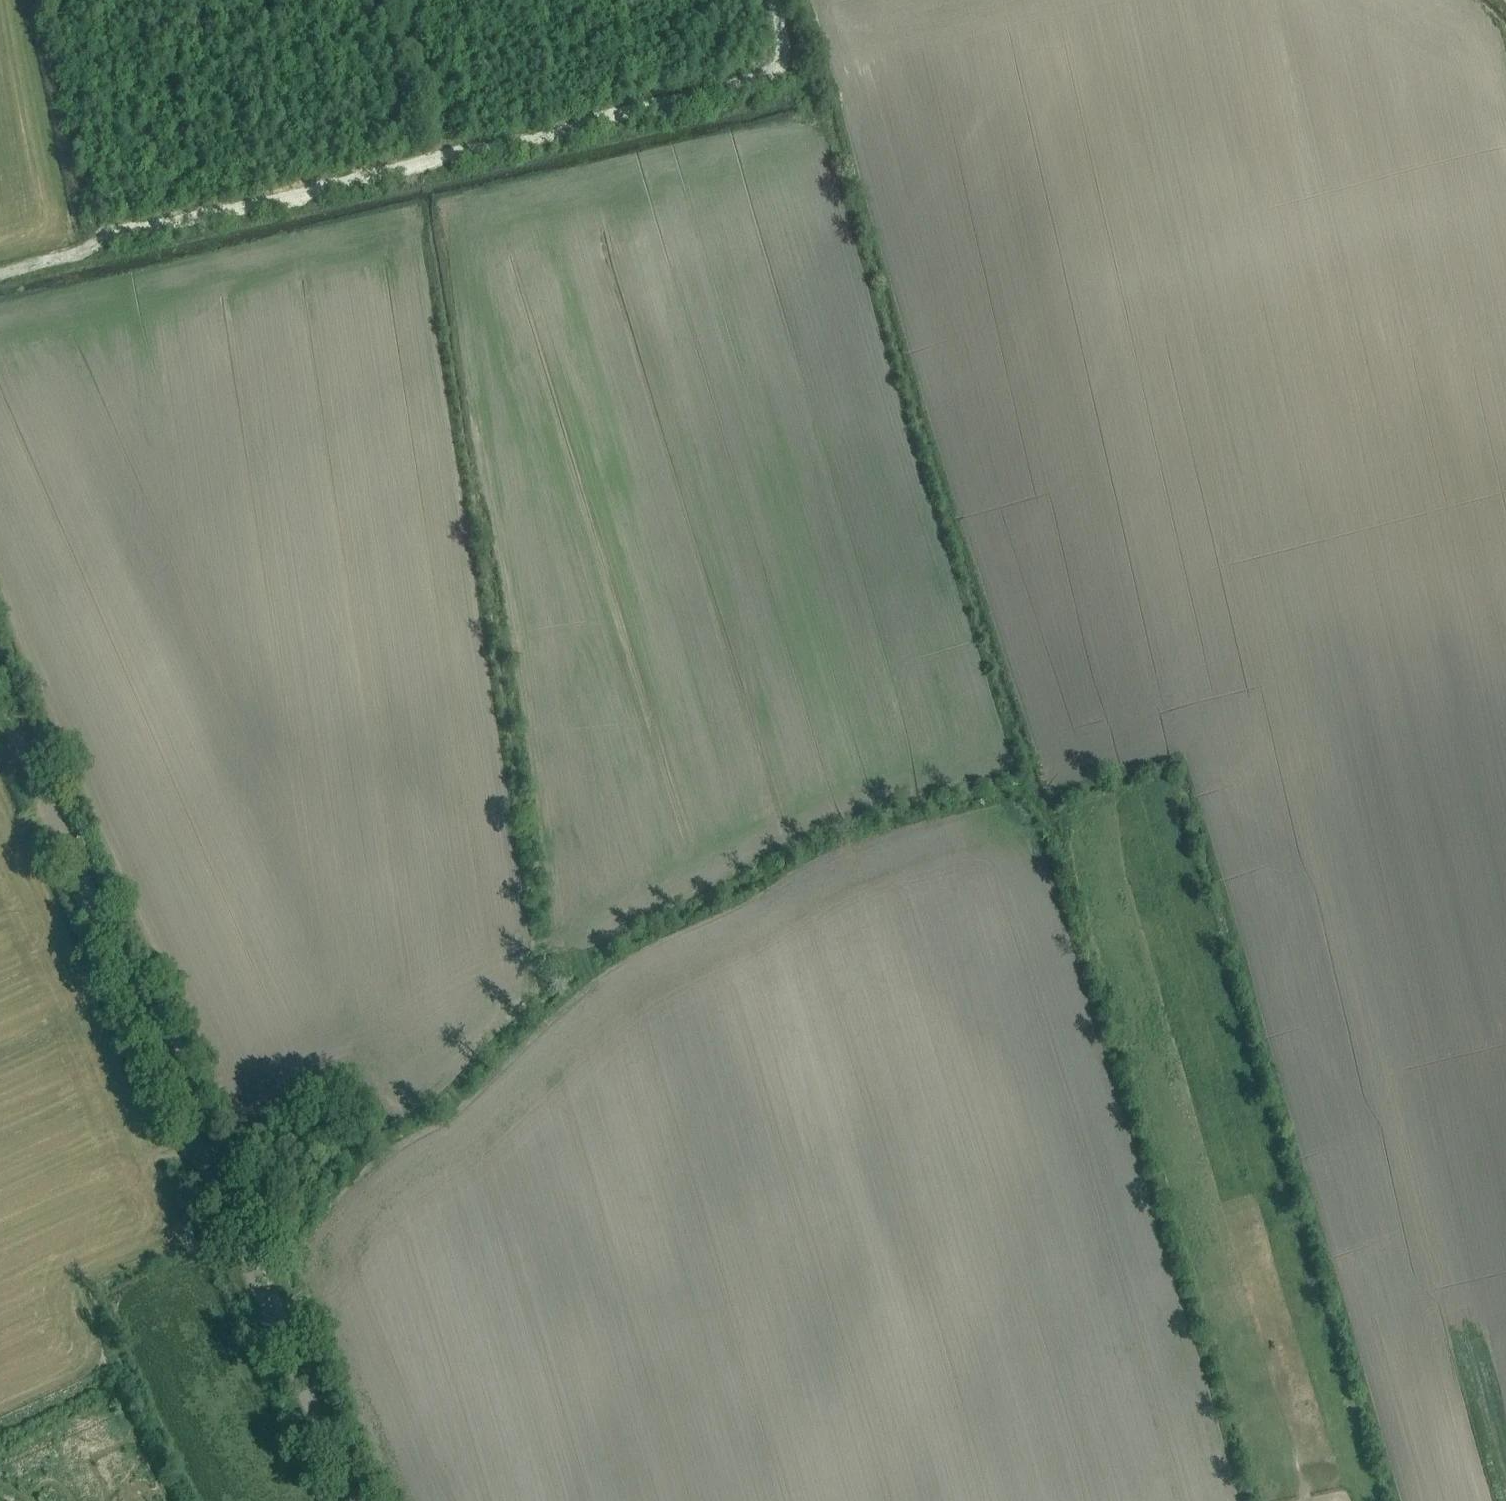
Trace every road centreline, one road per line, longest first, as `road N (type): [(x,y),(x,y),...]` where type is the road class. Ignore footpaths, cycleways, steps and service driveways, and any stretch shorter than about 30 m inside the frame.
road 1 (unclassified): [(0,697),(371,1500)]

